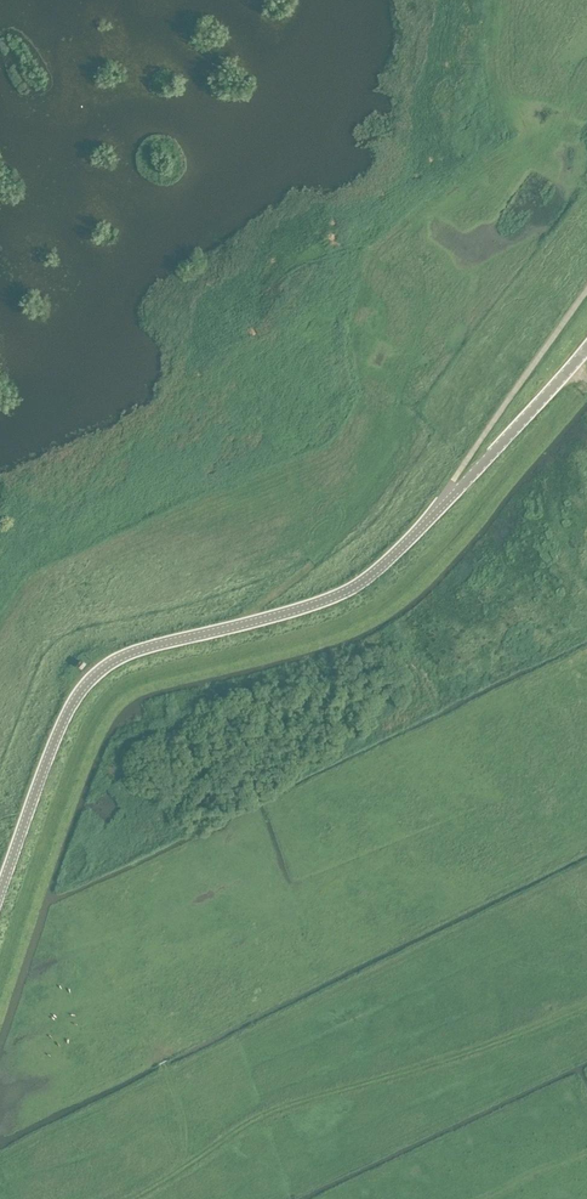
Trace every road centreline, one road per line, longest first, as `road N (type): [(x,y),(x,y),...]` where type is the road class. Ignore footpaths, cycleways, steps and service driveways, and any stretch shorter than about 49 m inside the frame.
road 1 (unclassified): [(0,892),(68,710),(99,669),(145,646),(304,606),(370,575),(586,348)]

